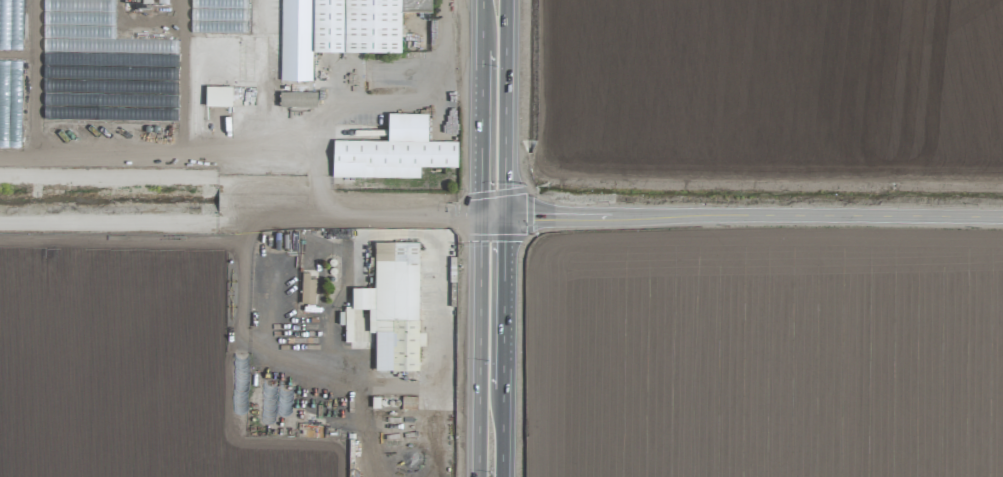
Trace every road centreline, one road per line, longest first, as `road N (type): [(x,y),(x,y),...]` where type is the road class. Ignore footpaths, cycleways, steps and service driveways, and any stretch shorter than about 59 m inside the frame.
road 1 (tertiary): [(1002,218),(478,215)]
road 2 (secondary): [(501,476),(506,0)]
road 3 (secondary): [(478,215),(477,476)]
road 4 (secondary): [(480,50),(478,215)]

